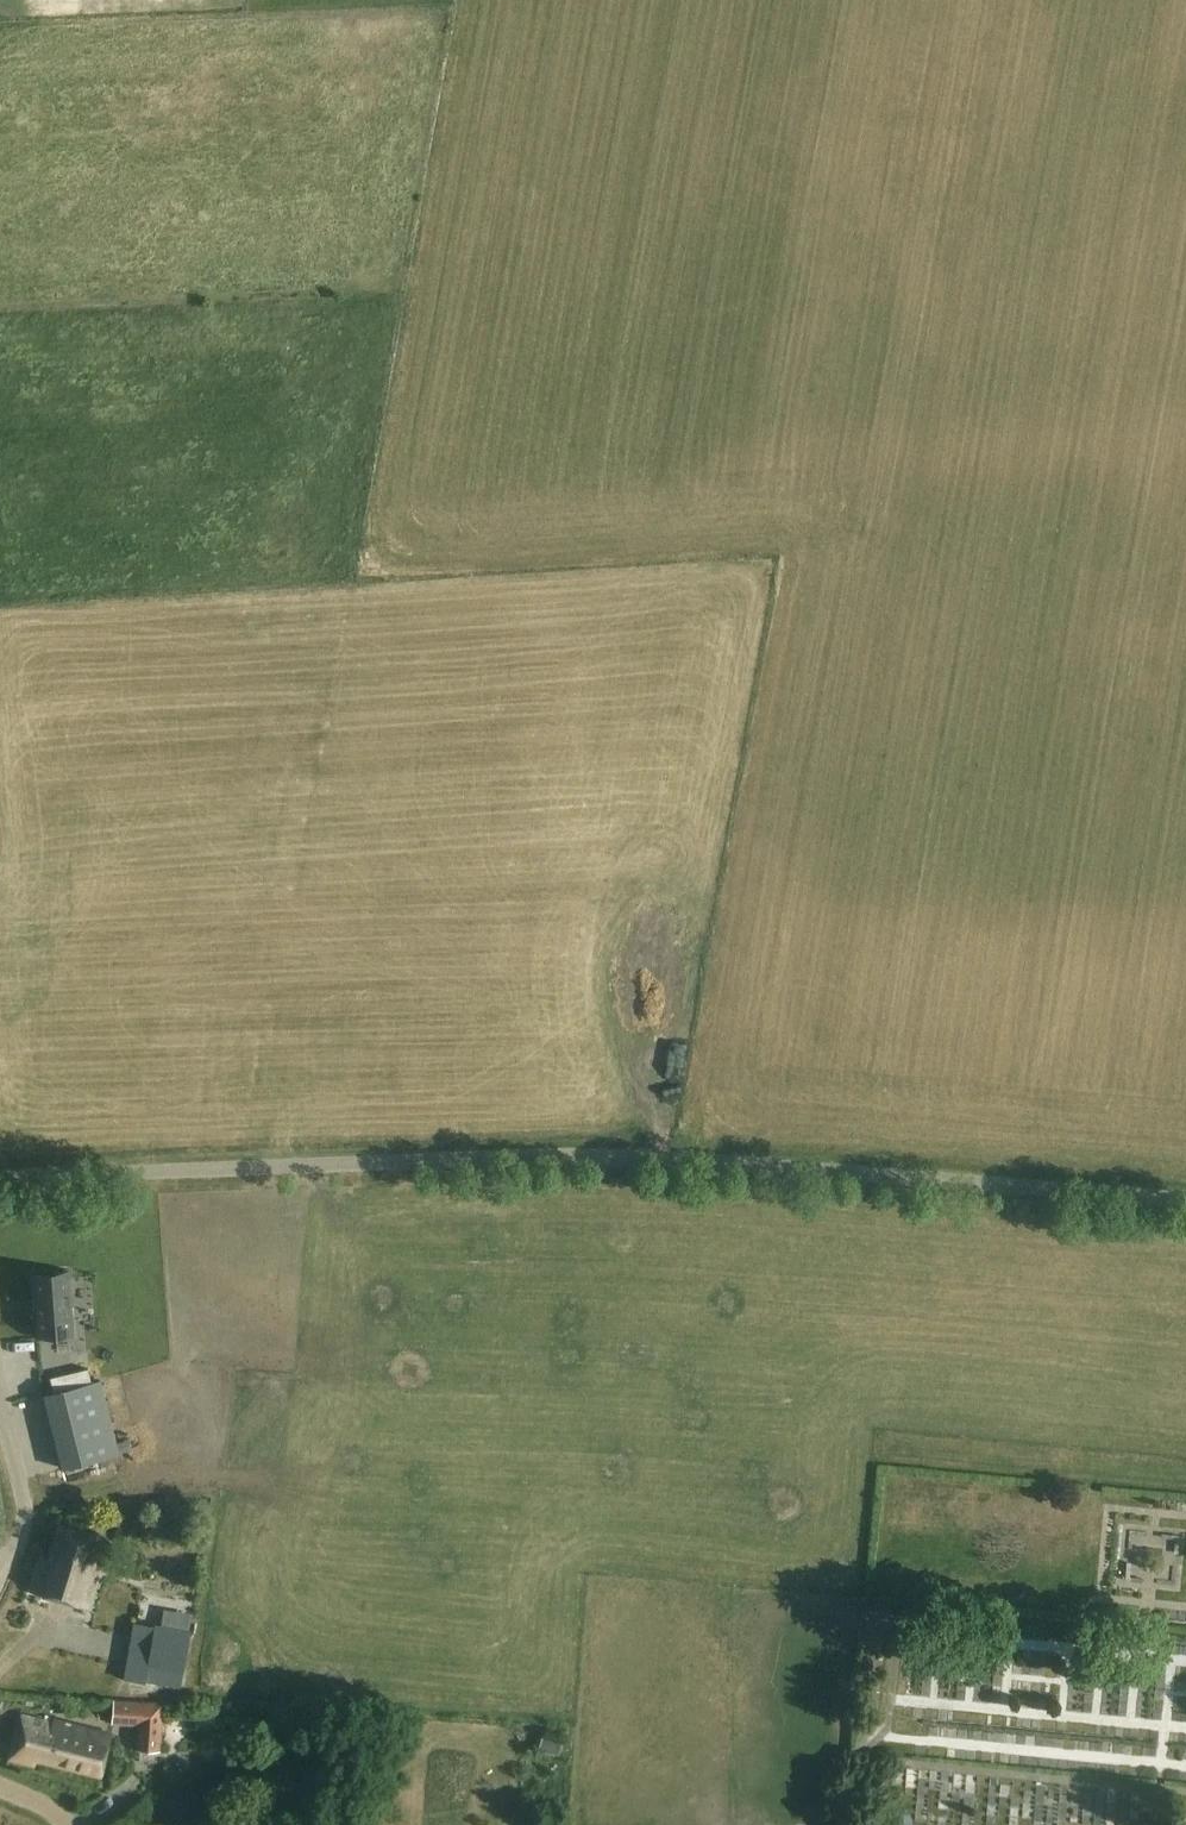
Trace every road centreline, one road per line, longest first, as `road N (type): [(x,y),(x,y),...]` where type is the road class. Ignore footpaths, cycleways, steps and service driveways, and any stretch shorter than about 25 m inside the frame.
road 1 (unclassified): [(1185,1199),(732,1162),(531,1155),(0,1178)]

